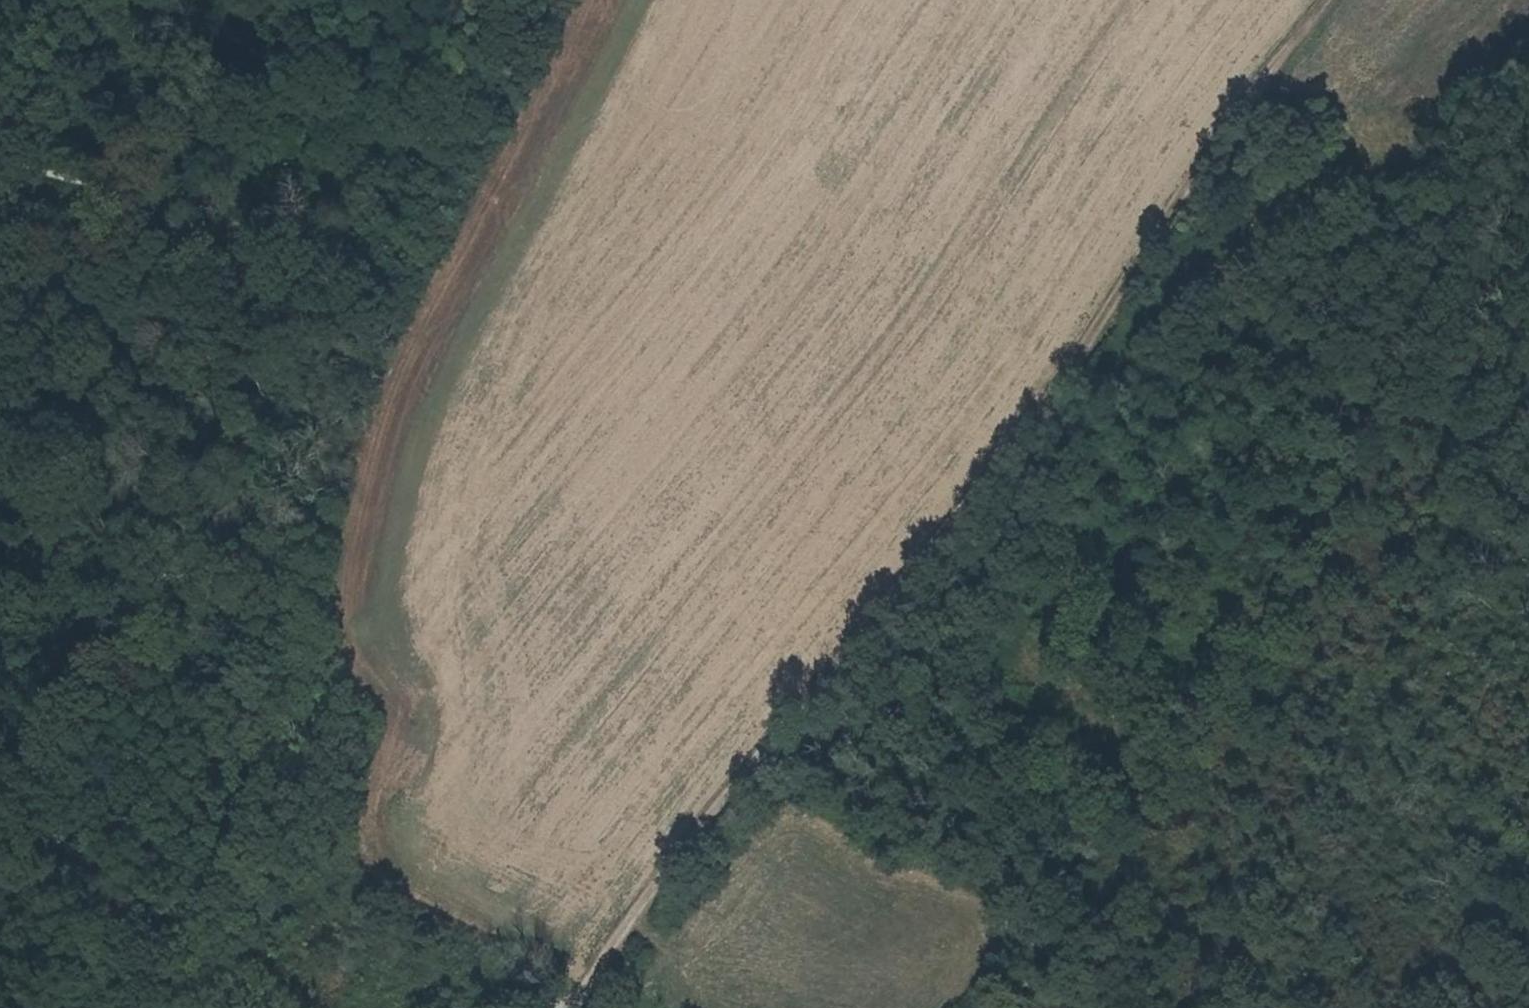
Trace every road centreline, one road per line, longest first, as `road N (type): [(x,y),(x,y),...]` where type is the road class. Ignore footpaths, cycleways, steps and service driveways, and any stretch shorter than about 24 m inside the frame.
road 1 (track): [(1314,0),(1226,103),(592,978)]
road 2 (track): [(0,132),(232,224)]

